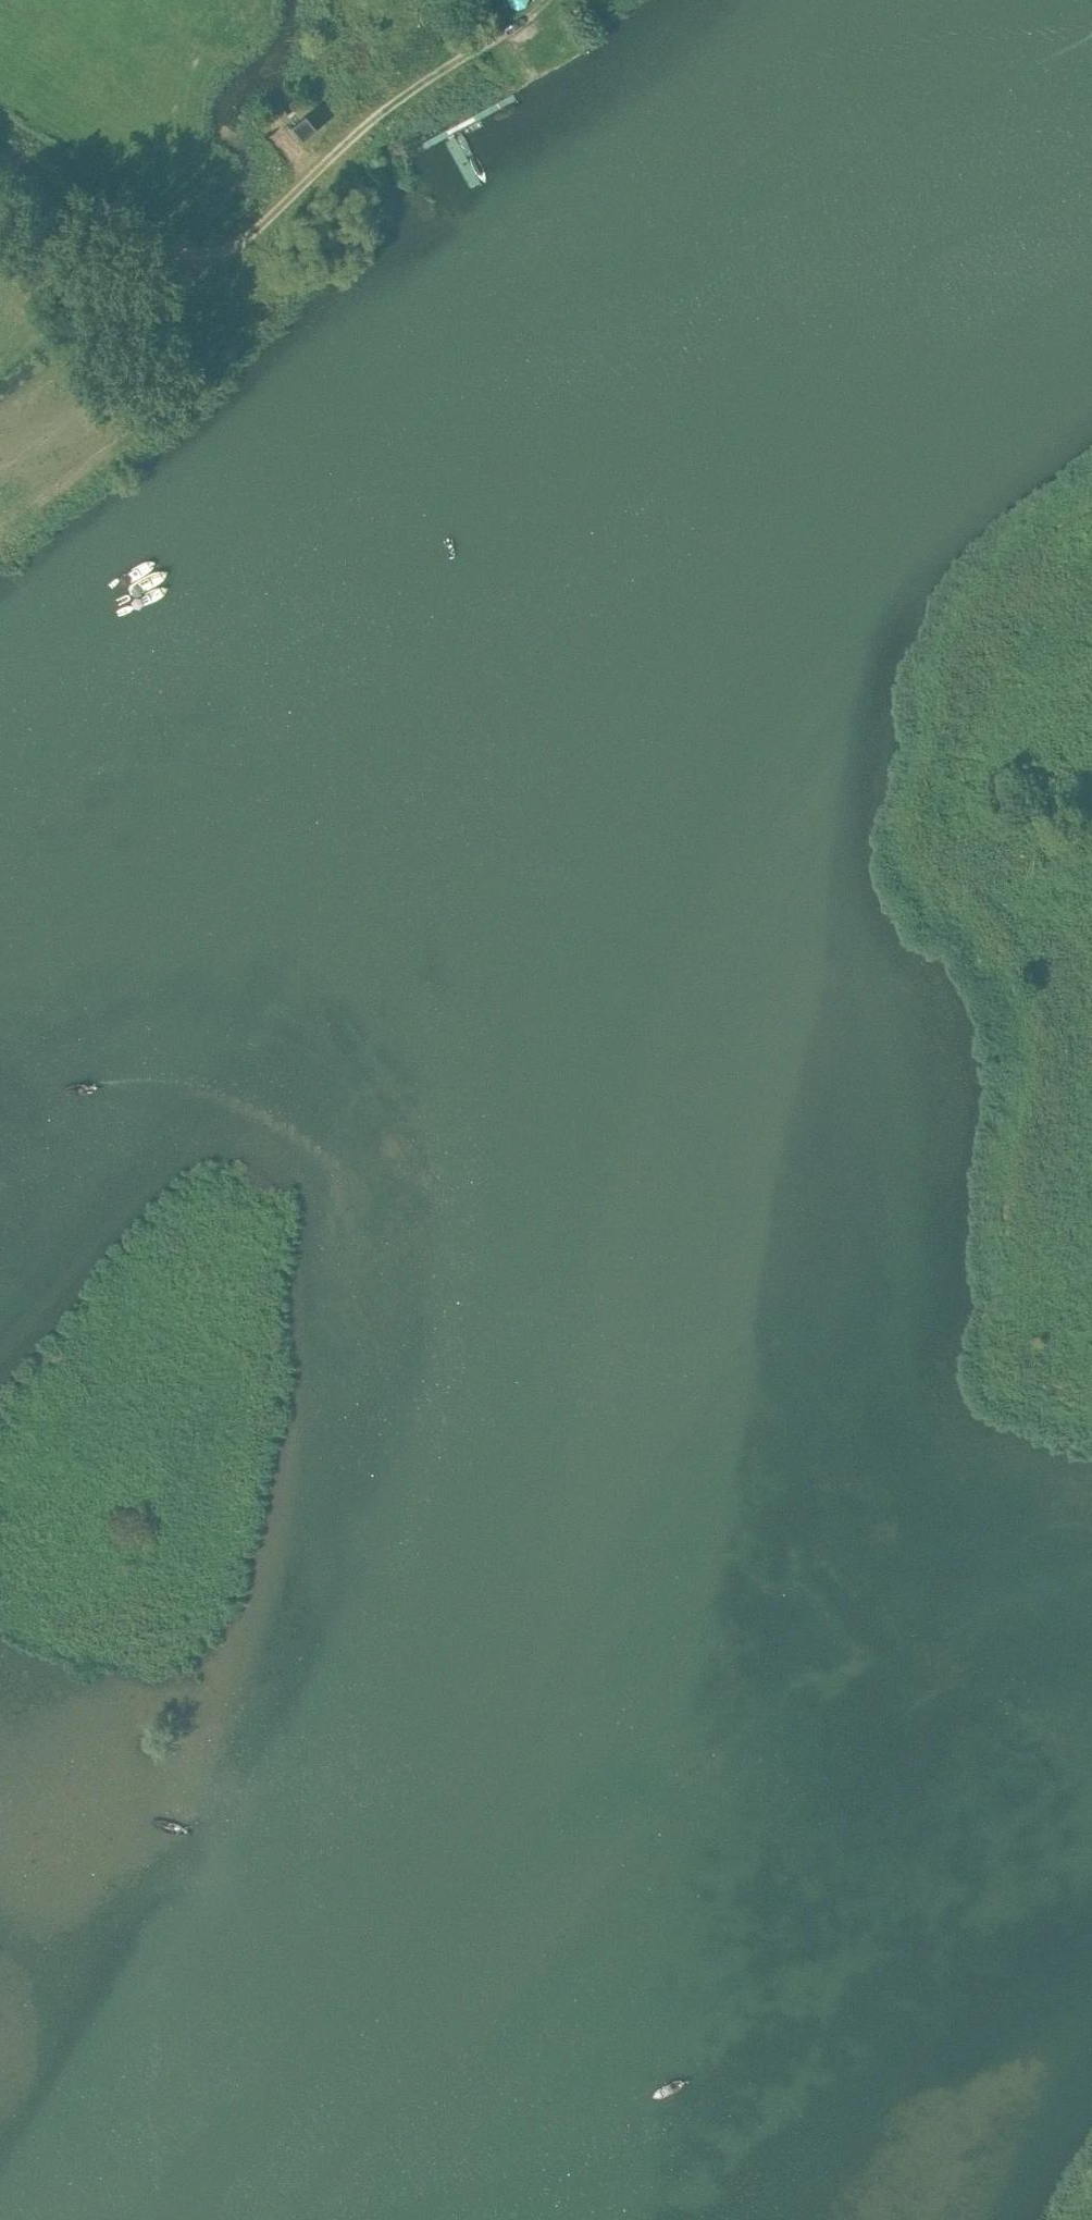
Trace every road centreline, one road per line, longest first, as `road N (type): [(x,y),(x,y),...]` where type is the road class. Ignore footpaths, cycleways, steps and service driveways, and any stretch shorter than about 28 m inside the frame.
road 1 (track): [(0,150),(189,276),(259,240),(332,149),(424,75),(503,38),(539,0)]

